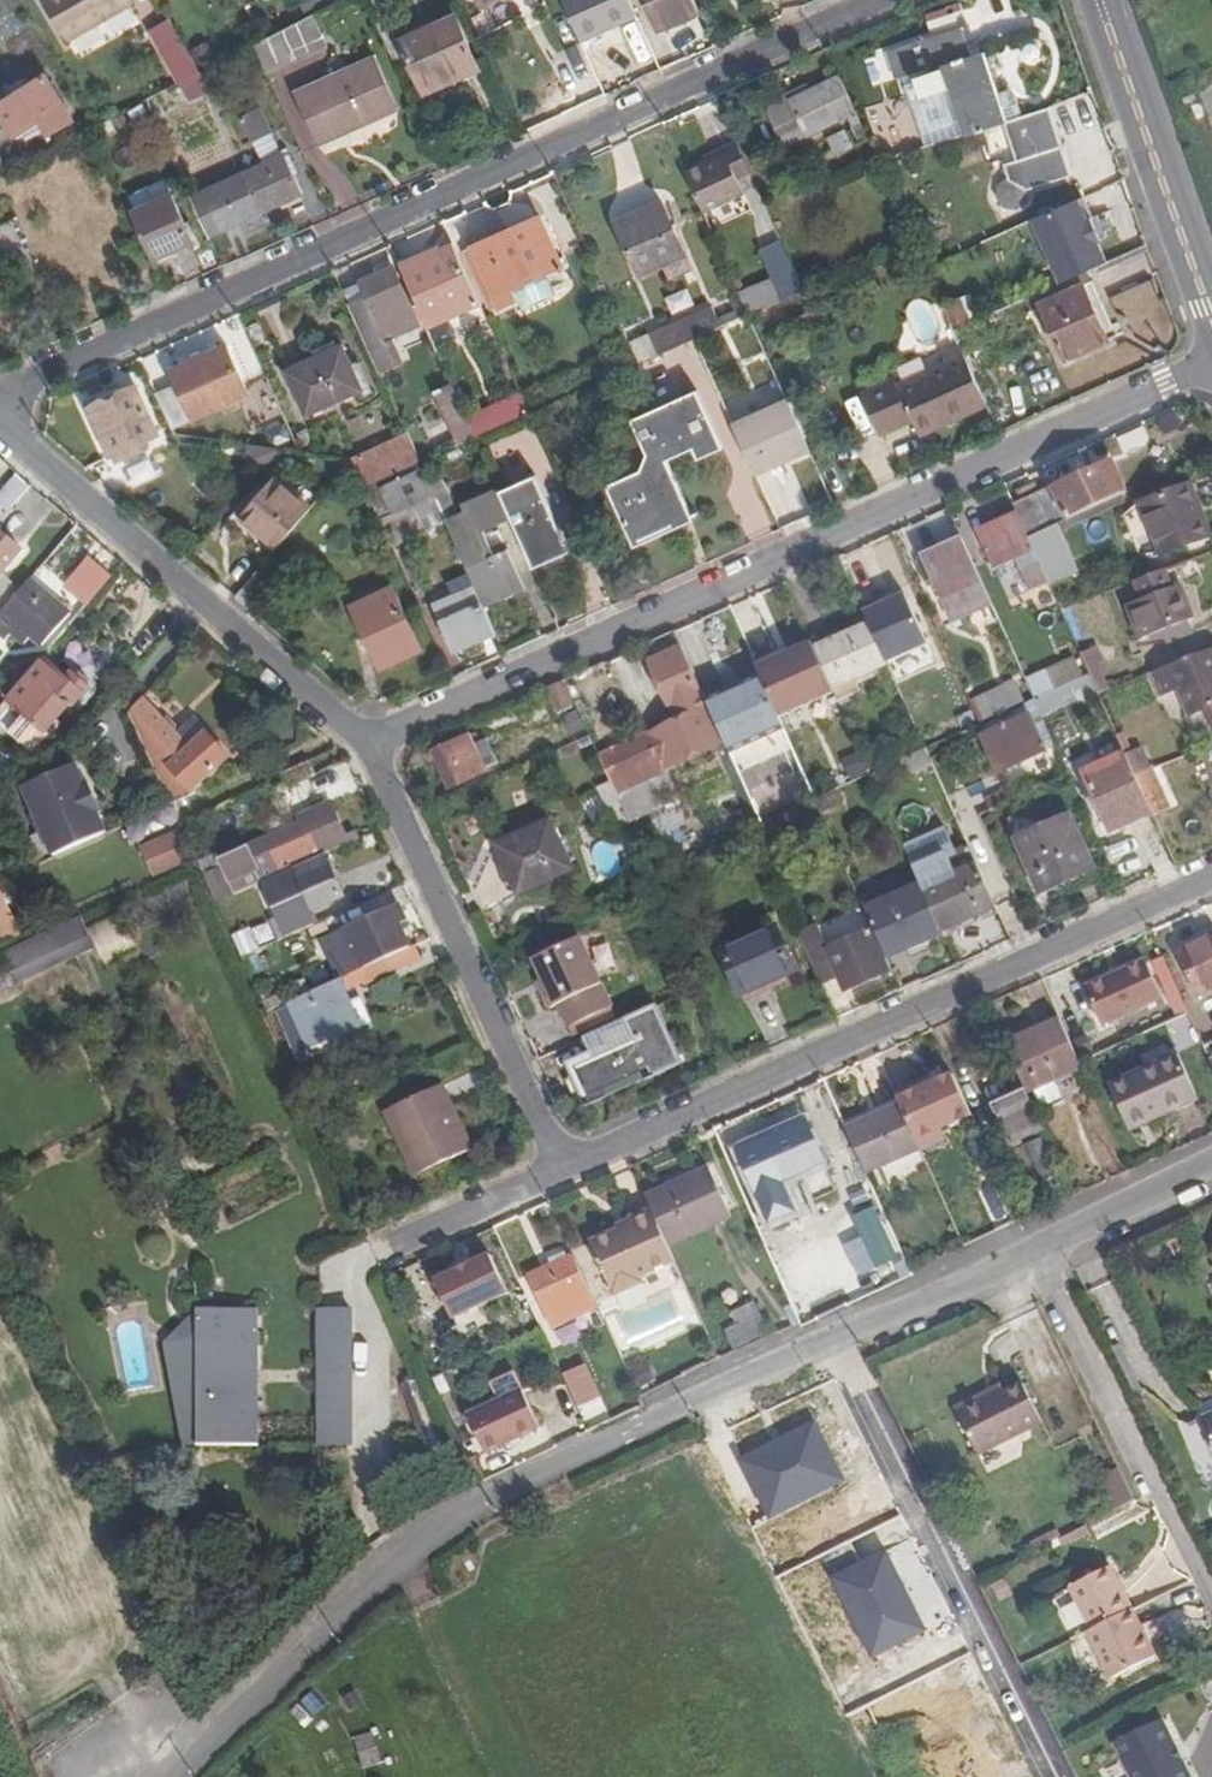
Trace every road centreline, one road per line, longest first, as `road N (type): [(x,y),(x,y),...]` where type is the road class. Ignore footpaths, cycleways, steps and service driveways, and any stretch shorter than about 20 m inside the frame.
road 1 (residential): [(188,1776),(371,1585),(478,1499),(1031,1254),(1211,1163)]
road 2 (residential): [(871,0),(0,394)]
road 3 (residential): [(365,746),(1211,366)]
road 4 (residential): [(1211,875),(552,1168)]
road 5 (residential): [(0,427),(365,746)]
road 6 (residential): [(365,746),(552,1168)]
road 7 (tertiary): [(1097,0),(1211,320)]
road 8 (residential): [(552,1168),(384,1243)]

